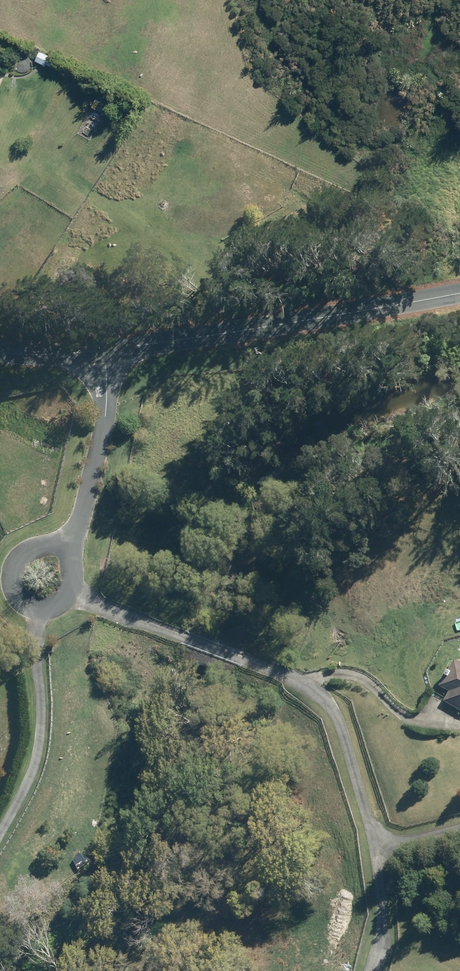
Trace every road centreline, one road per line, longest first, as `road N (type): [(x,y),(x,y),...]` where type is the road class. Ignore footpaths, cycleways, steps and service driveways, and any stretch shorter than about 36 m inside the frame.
road 1 (residential): [(371,970),(382,955),(378,838),(339,718),(307,682),(72,594)]
road 2 (tertiary): [(459,294),(103,351)]
road 3 (residential): [(103,351),(106,411),(69,548)]
road 4 (residential): [(72,594),(55,605),(31,603),(12,576),(27,544),(47,538),(69,548)]

